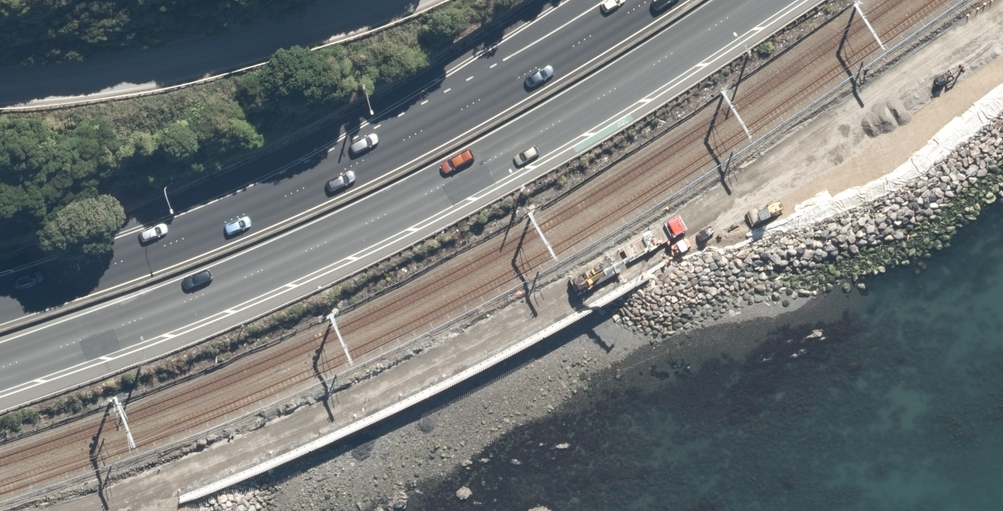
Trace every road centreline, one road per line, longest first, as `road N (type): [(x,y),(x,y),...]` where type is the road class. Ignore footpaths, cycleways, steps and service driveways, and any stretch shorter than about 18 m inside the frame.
road 1 (trunk): [(760,0),(462,175),(255,274),(0,368)]
road 2 (trunk): [(0,301),(236,218),(449,116),(644,0)]
road 3 (unclassified): [(395,0),(243,49),(81,81),(0,88)]

